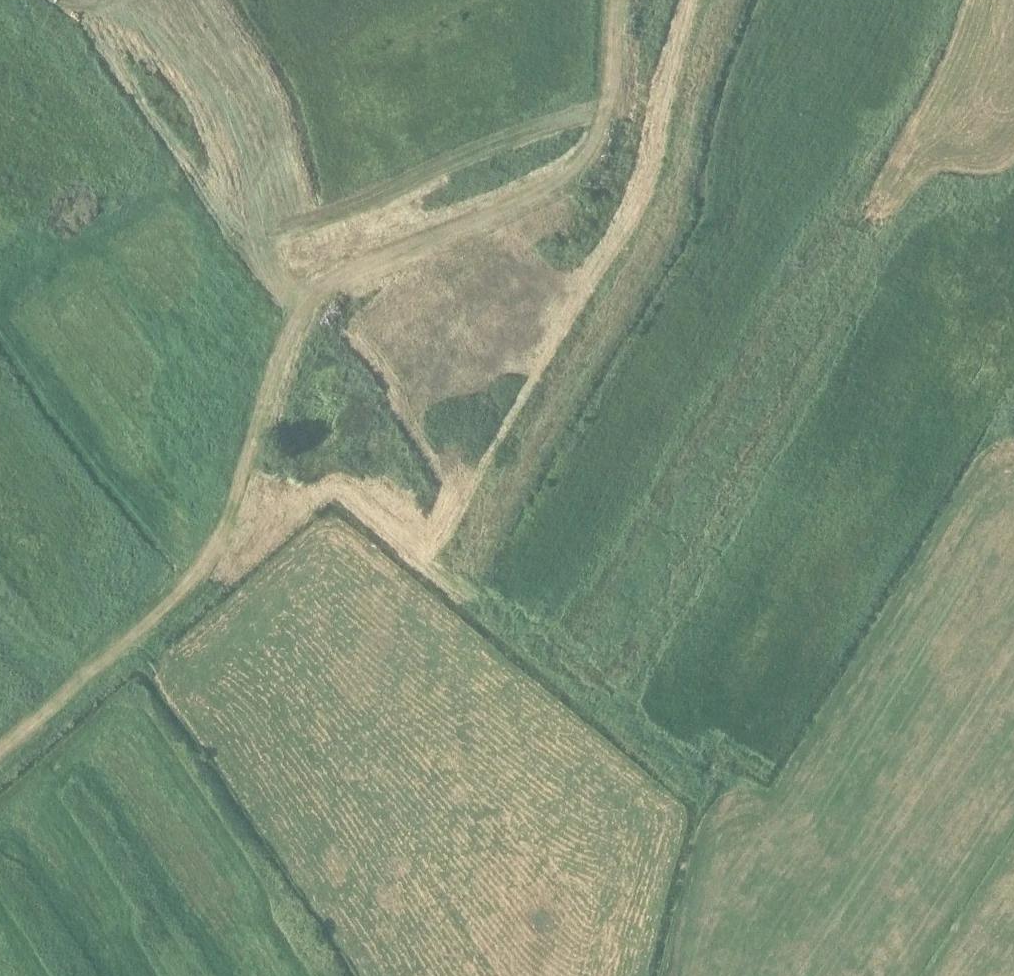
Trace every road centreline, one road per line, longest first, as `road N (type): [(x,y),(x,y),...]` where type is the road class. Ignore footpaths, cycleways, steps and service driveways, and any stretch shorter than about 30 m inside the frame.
road 1 (track): [(0,750),(114,653),(201,564),(227,514),(276,365),(315,297),(346,274),(551,183),(587,156),(608,104),(617,0)]

